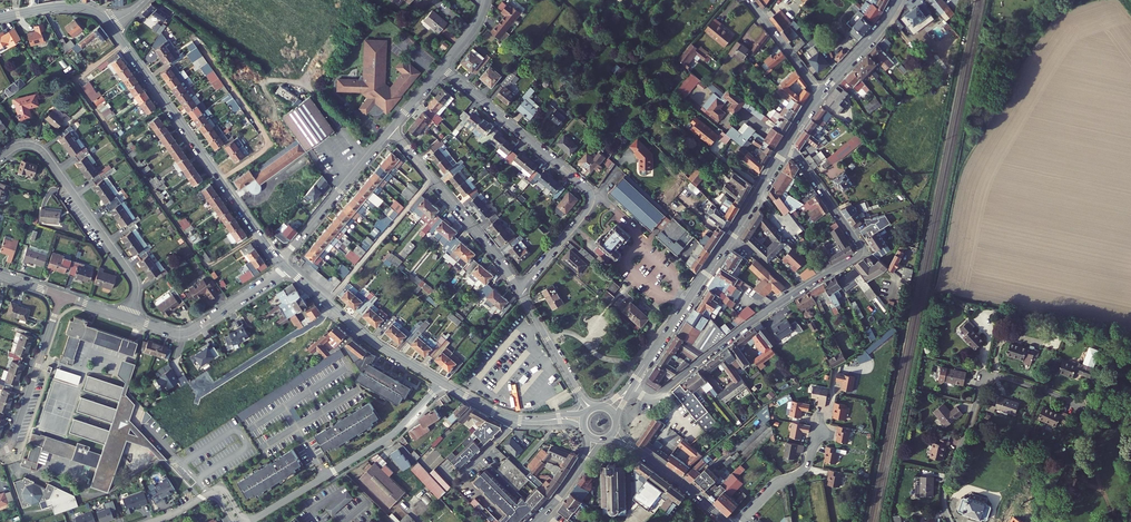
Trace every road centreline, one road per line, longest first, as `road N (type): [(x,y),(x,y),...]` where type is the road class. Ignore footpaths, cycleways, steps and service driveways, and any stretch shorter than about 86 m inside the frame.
road 1 (residential): [(442,68),(591,195),(588,210),(519,291)]
road 2 (tertiary): [(279,261),(109,25)]
road 3 (residential): [(128,318),(134,280),(41,150),(24,145),(0,157)]
road 4 (residential): [(950,521),(944,488),(987,381),(1001,376),(1074,400)]
road 5 (residential): [(251,521),(396,431),(441,382)]
road 6 (residential): [(519,291),(391,130)]
road 7 (residential): [(785,149),(860,250),(795,292)]
road 8 (residential): [(795,292),(655,397),(630,389)]
road 9 (tertiary): [(441,382),(374,343),(286,268)]
road 10 (residential): [(286,268),(187,333),(128,318)]
road 11 (tertiary): [(635,378),(733,234)]
road 12 (residential): [(0,454),(13,441),(60,296)]
road 13 (unclassified): [(306,82),(255,78),(180,19)]
road 14 (residential): [(509,521),(463,474),(514,419)]
road 15 (residential): [(819,415),(805,469),(775,485),(739,521)]
road 16 (residential): [(279,261),(365,161)]
road 17 (residential): [(581,397),(519,291)]
road 18 (tertiary): [(820,93),(899,0)]

